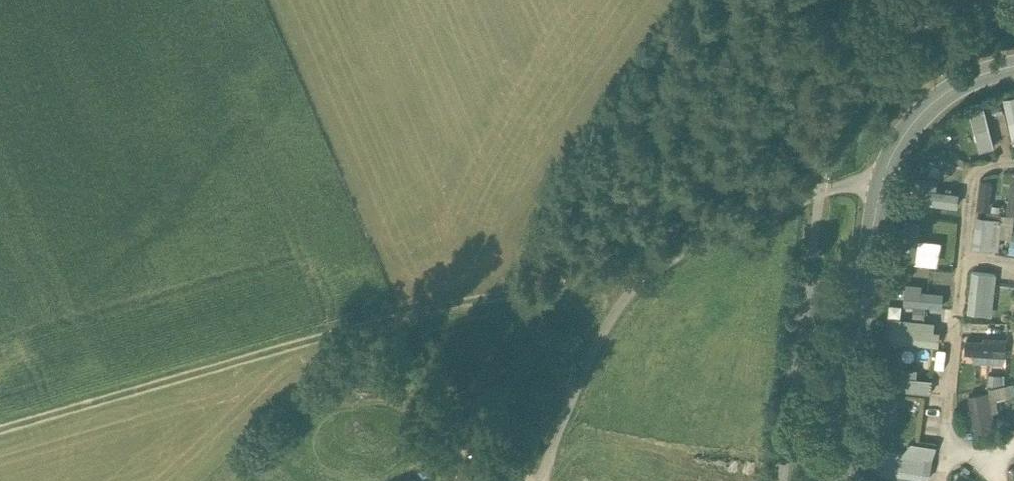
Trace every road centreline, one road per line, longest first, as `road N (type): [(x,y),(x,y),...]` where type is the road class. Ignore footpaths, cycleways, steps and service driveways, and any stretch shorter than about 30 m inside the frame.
road 1 (track): [(666,262),(463,300),(0,431)]
road 2 (residential): [(542,480),(603,336),(637,287),(698,244),(886,171)]
road 3 (tertiary): [(838,480),(886,171)]
road 4 (tertiary): [(886,171),(905,133),(939,97),(1013,65)]

